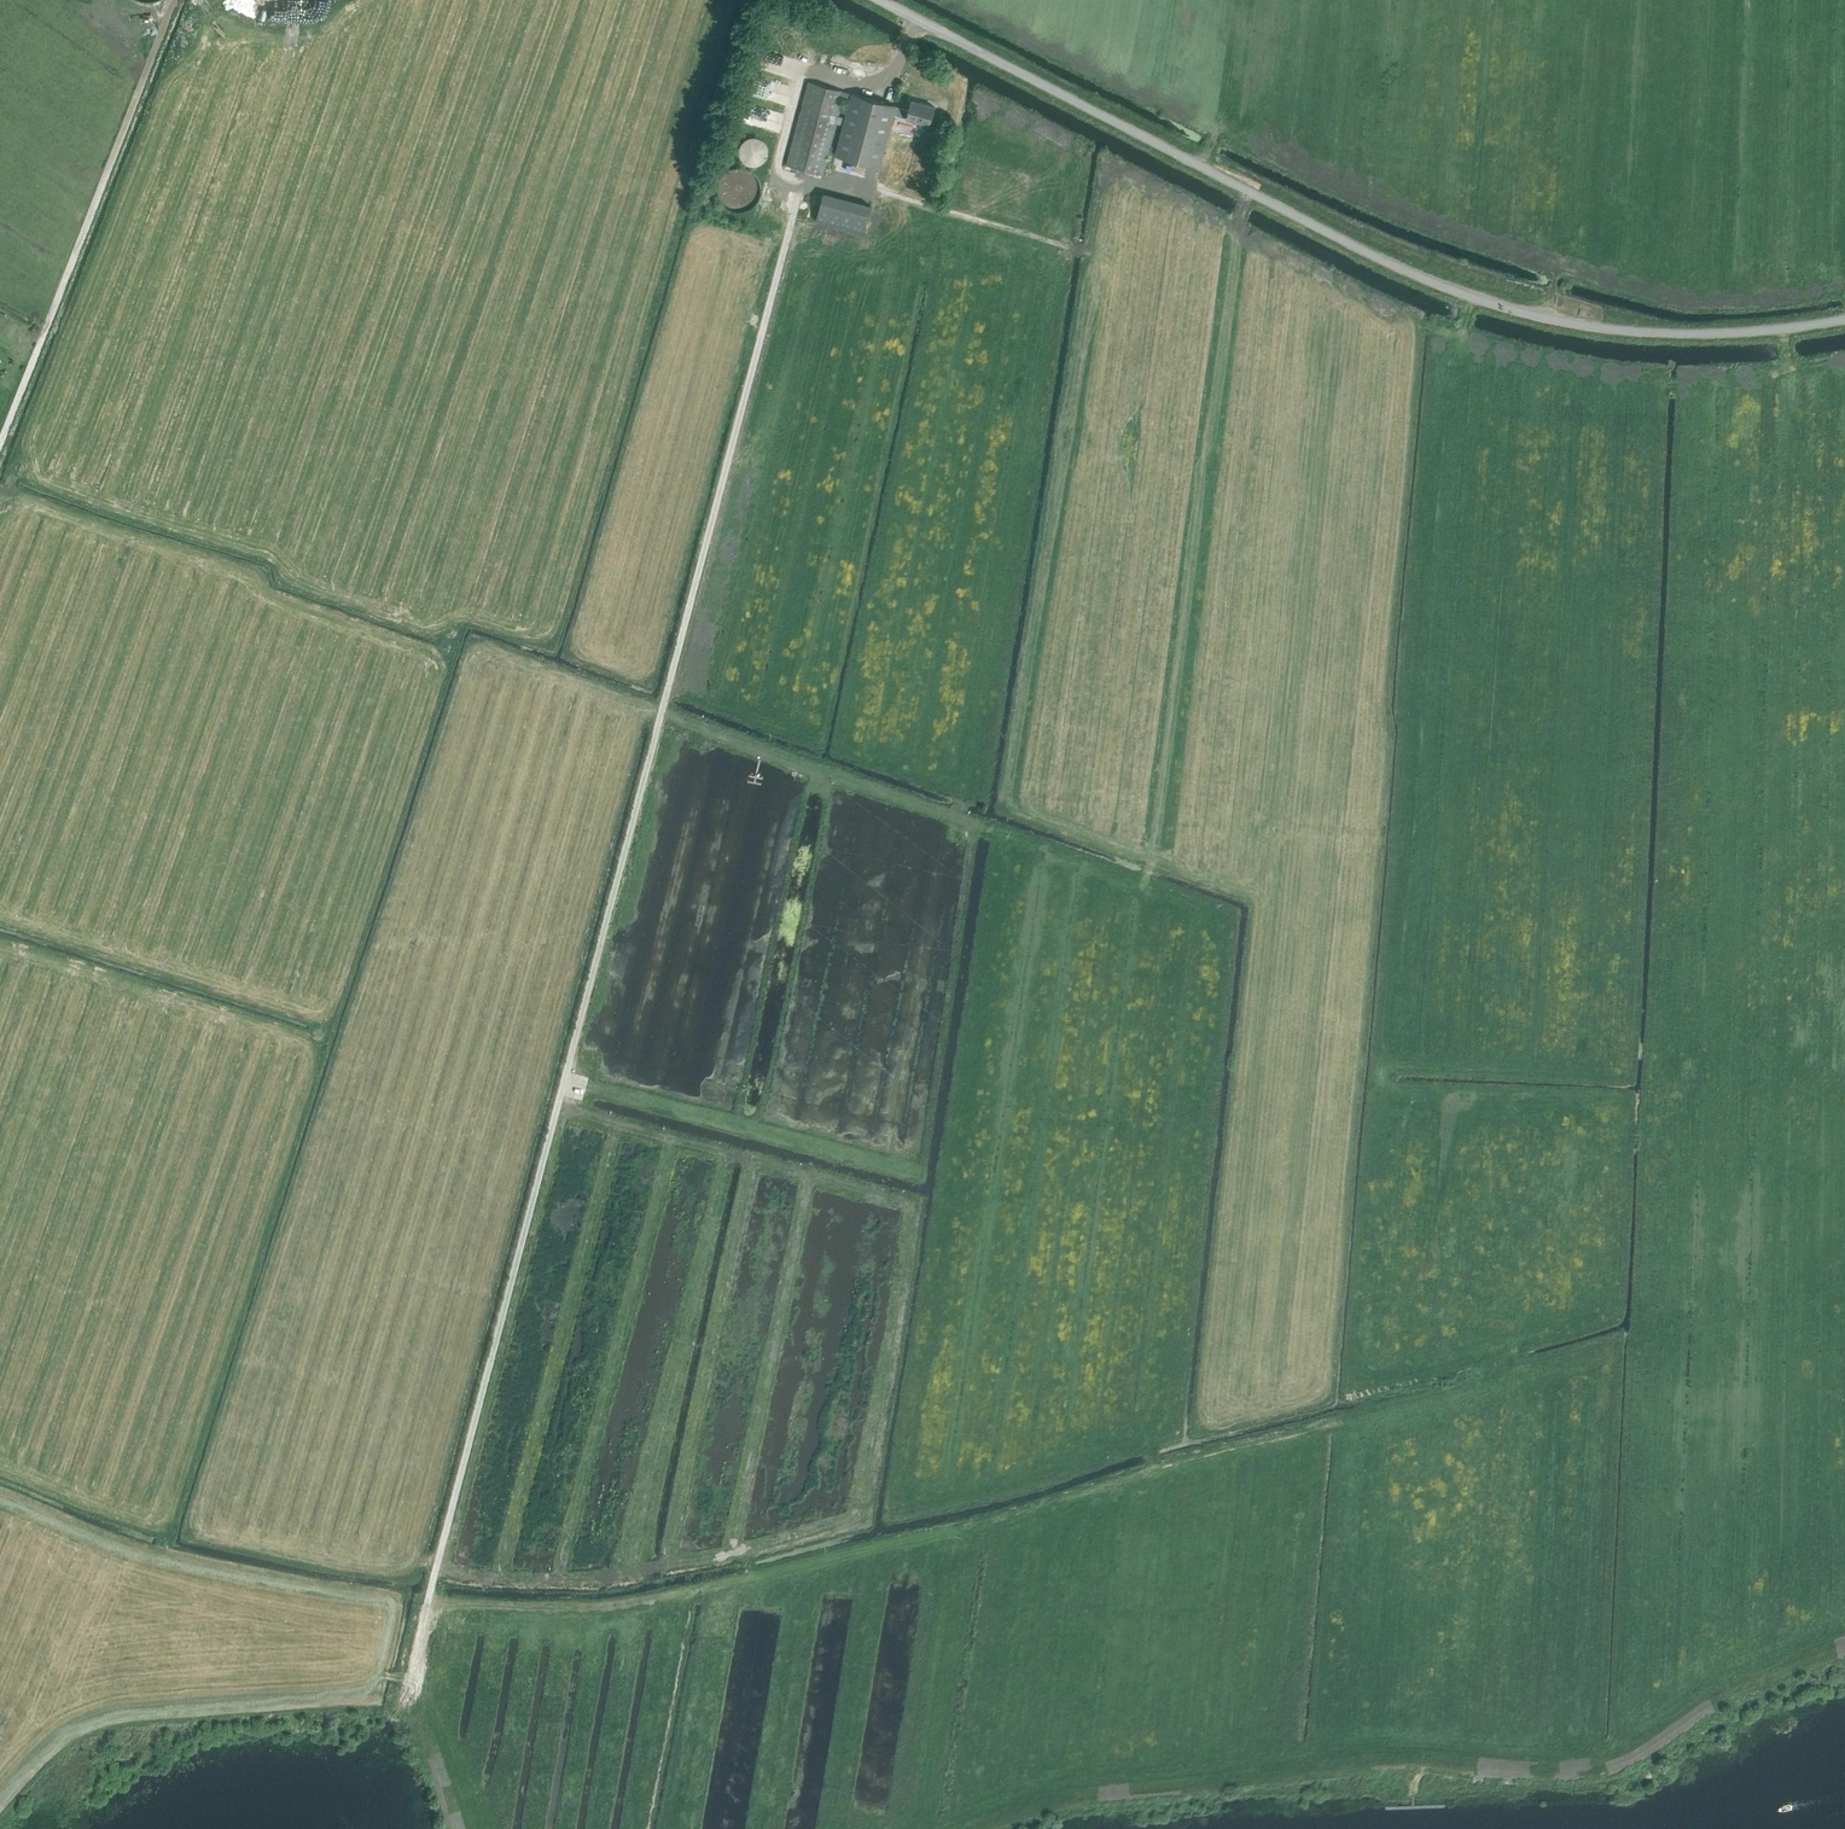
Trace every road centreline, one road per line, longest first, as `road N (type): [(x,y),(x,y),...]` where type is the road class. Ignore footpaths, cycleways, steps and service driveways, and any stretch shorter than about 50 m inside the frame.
road 1 (unclassified): [(878,0),(1421,283),(1546,325),(1681,340),(1844,324)]

